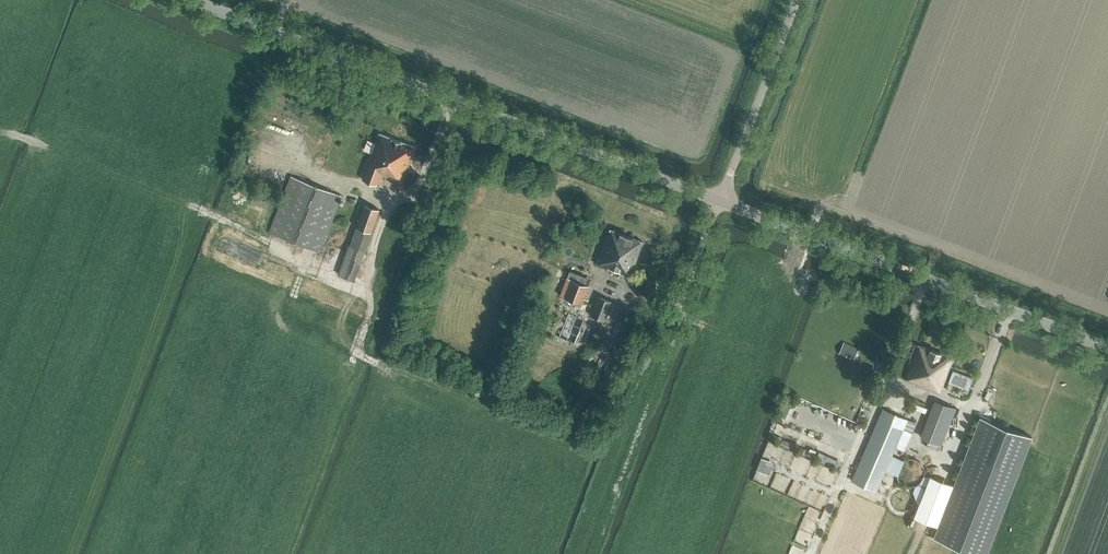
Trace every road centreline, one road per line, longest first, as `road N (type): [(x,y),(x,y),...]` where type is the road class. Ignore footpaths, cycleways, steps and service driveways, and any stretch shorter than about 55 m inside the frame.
road 1 (tertiary): [(720,199),(192,0)]
road 2 (tertiary): [(1107,349),(720,199)]
road 3 (track): [(0,133),(195,208),(360,289)]
road 4 (unclassified): [(720,199),(796,0)]
road 5 (track): [(388,201),(360,289),(369,294),(368,319),(350,365)]
road 6 (track): [(819,208),(939,243),(926,281)]

